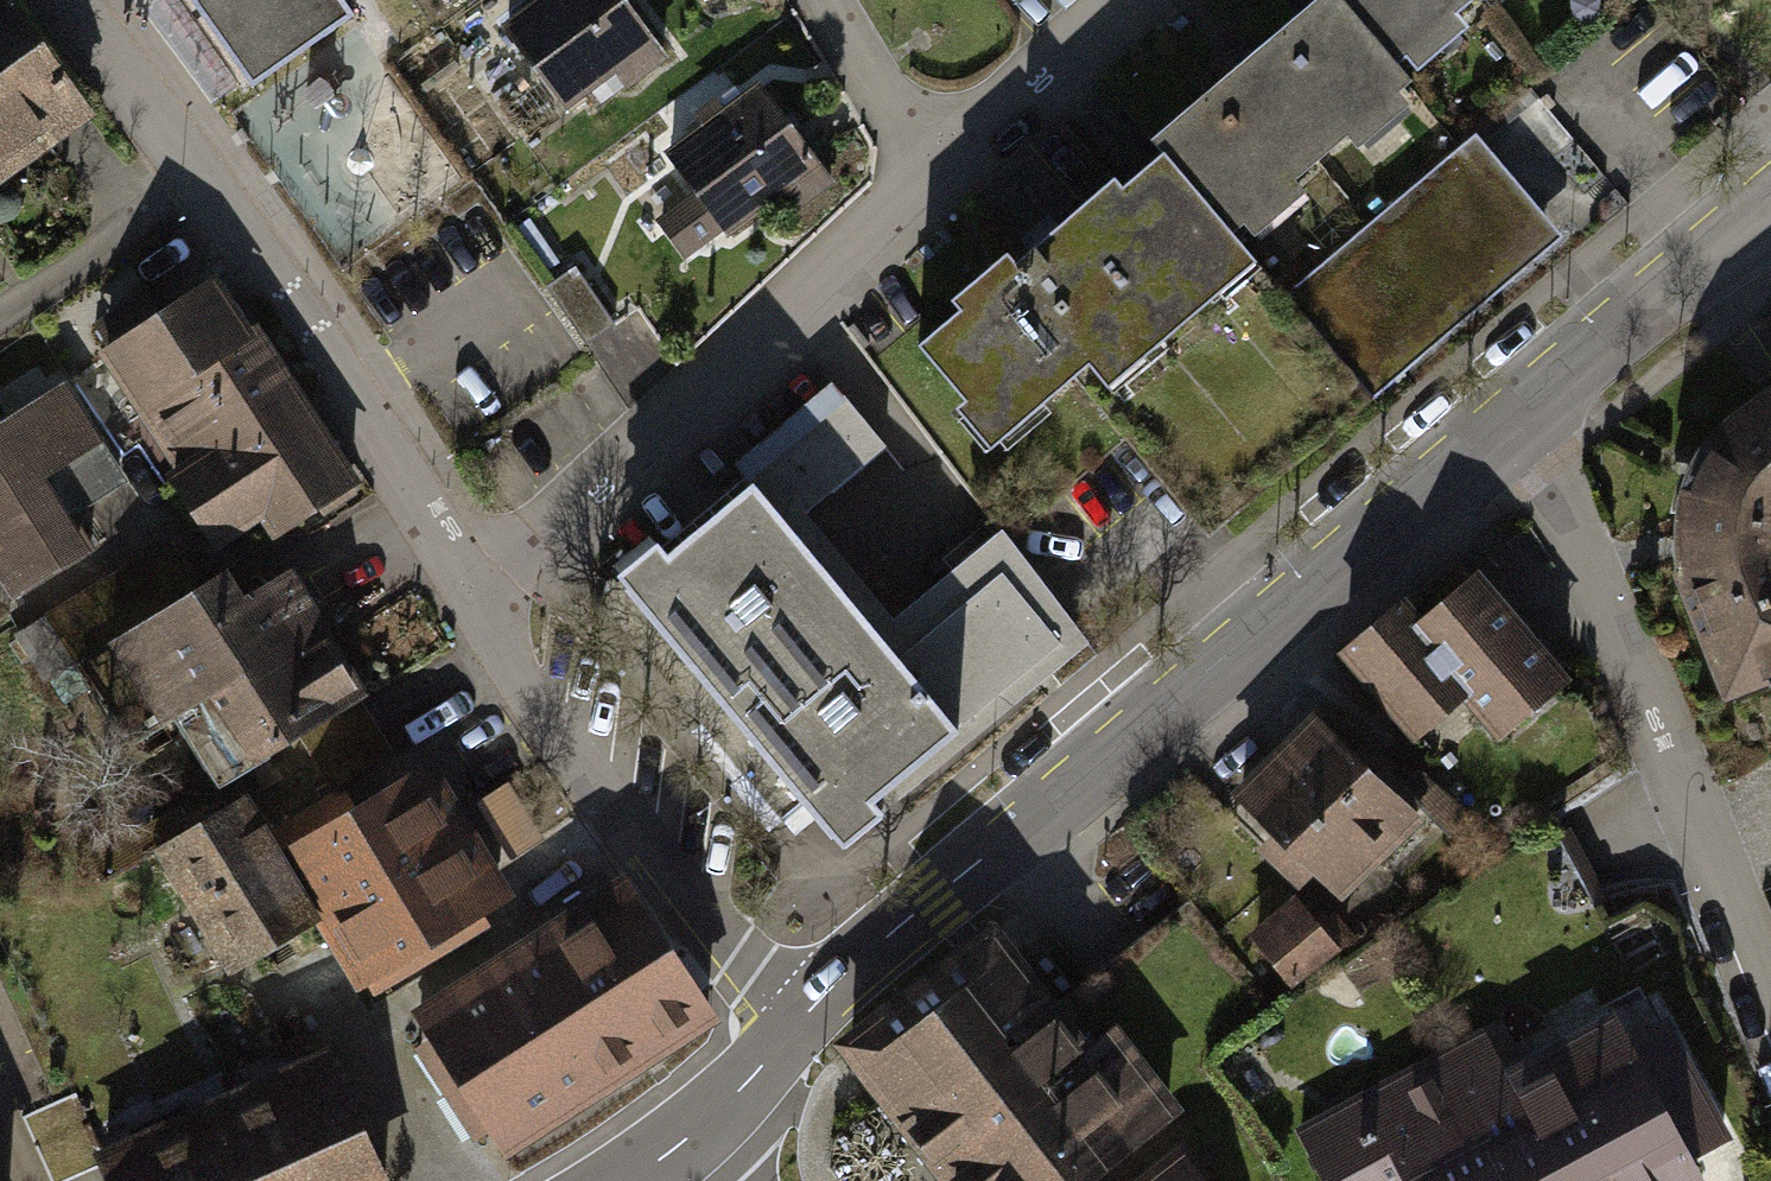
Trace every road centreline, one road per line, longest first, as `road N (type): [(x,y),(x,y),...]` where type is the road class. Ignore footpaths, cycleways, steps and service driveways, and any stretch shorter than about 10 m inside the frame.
road 1 (unclassified): [(796,1022),(1515,422)]
road 2 (residential): [(480,602),(1126,0)]
road 3 (residential): [(480,602),(300,311),(70,0)]
road 4 (residential): [(1770,1019),(1515,422)]
road 5 (residential): [(796,1022),(641,850),(480,602)]
road 6 (unclassified): [(1515,422),(1770,210)]
road 7 (unclassified): [(681,1142),(796,1022)]

